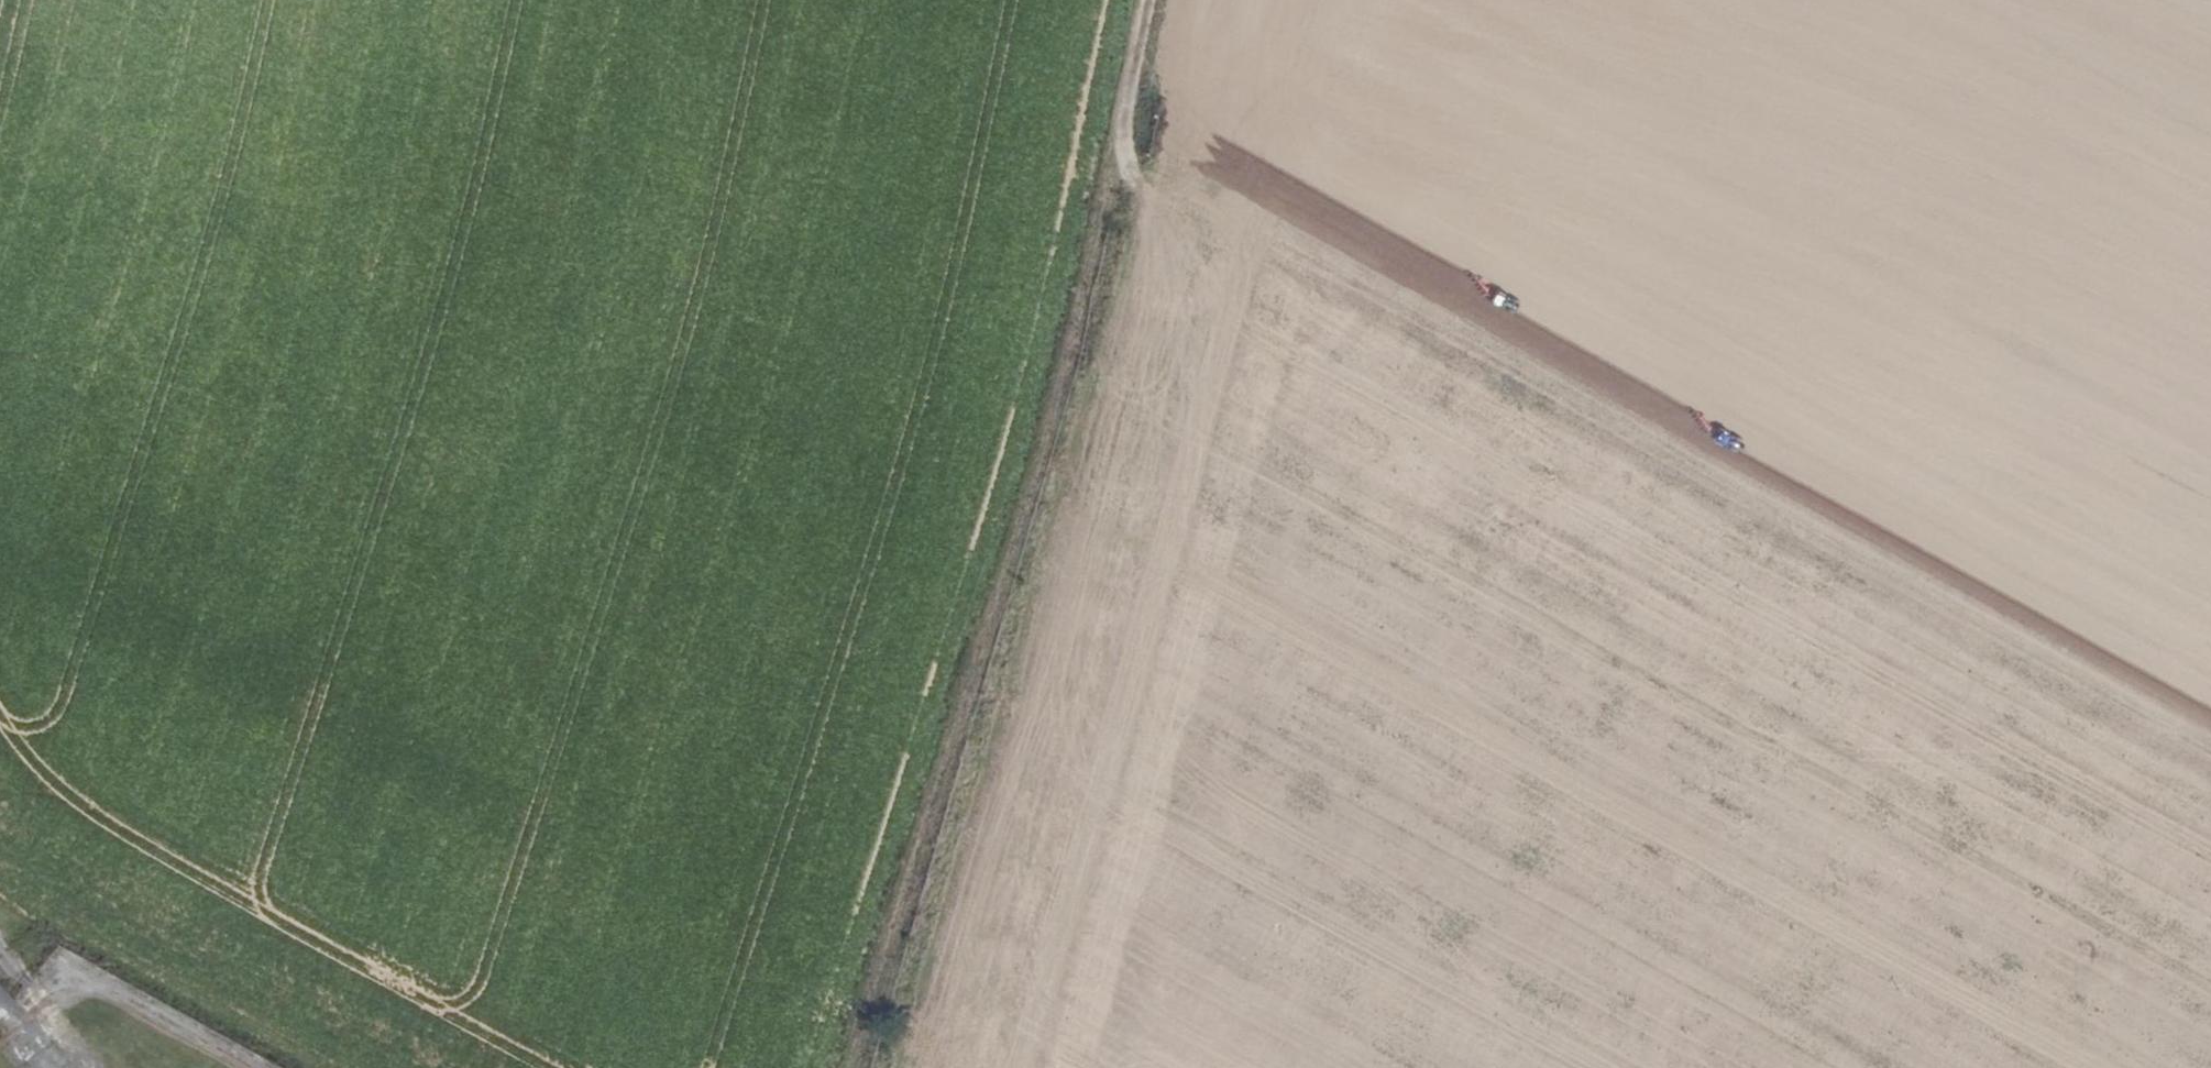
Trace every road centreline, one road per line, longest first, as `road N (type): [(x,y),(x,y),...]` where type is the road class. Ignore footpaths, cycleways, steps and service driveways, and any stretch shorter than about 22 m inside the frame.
road 1 (track): [(1149,197),(1124,152),(1123,124),(1148,0)]

